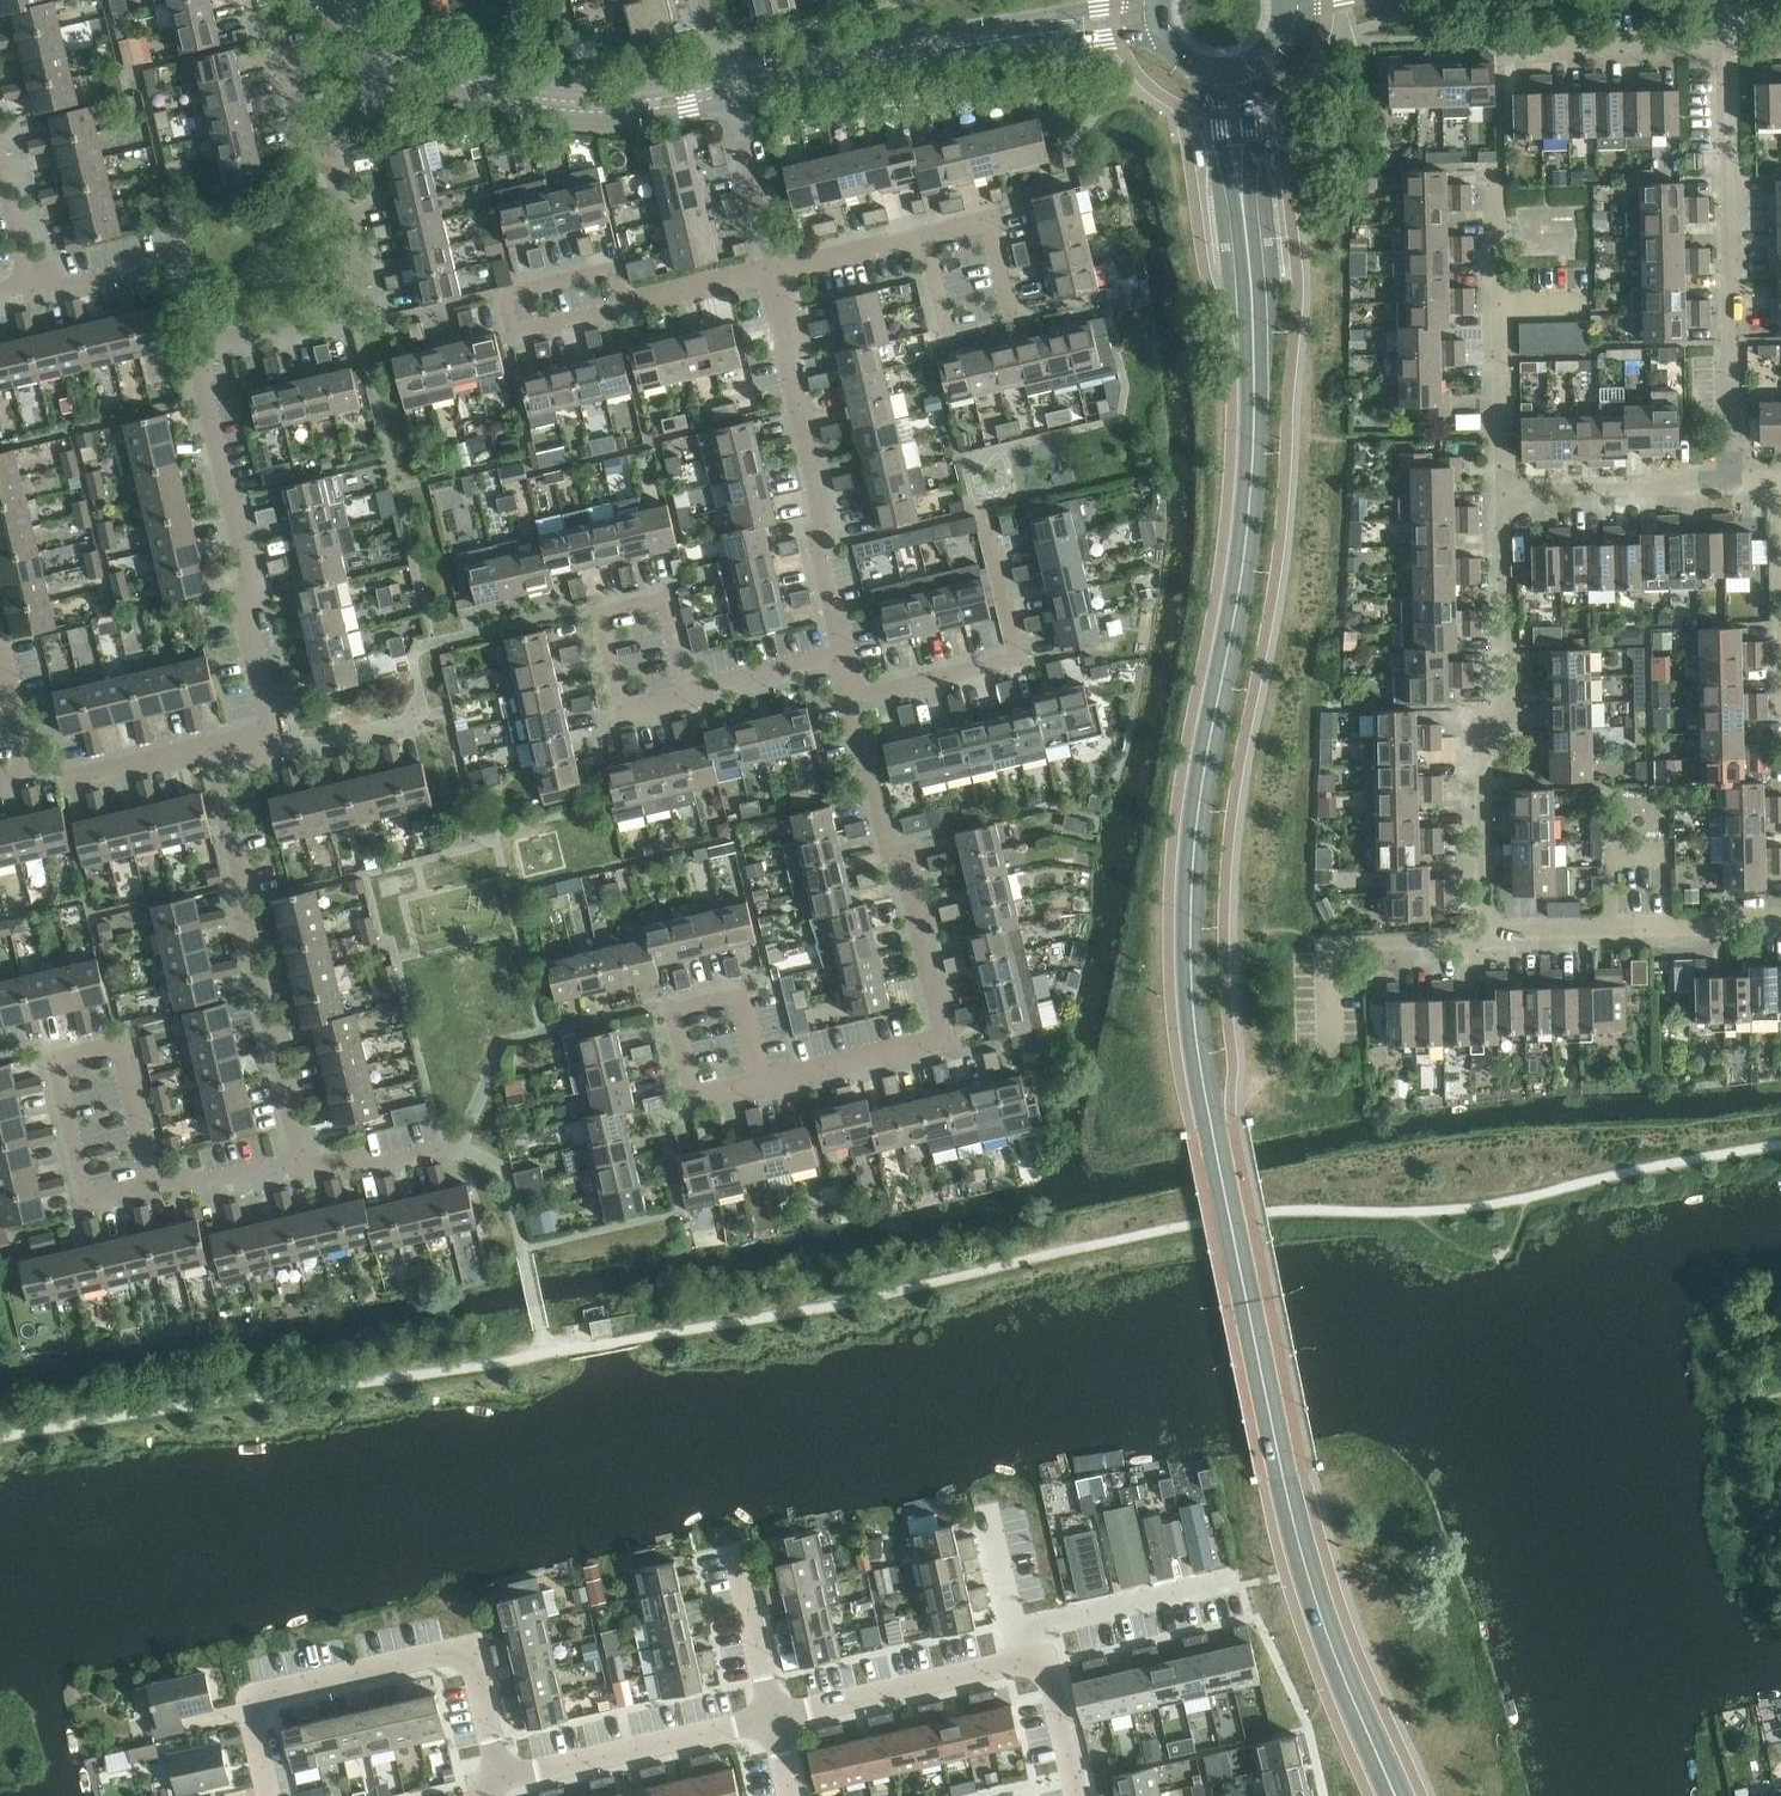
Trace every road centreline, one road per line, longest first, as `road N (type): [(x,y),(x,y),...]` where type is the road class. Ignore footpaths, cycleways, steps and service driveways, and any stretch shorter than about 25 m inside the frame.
road 1 (tertiary): [(1397,1795),(1308,1573),(1214,1131),(1193,988),(1202,785),(1248,535),(1255,436),(1243,203)]
road 2 (residential): [(159,1187),(306,1159),(247,902),(243,831),(223,753)]
road 3 (residential): [(773,1085),(946,1044),(908,879),(890,855),(852,697)]
road 4 (residential): [(1489,947),(1484,724),(1511,687),(1502,499)]
road 5 (residential): [(275,1795),(260,1723),(263,1700),(442,1653),(469,1655),(480,1676),(504,1780)]
road 6 (residential): [(1734,471),(1730,41)]
road 7 (residential): [(275,740),(251,630),(259,588),(208,351)]
road 8 (residential): [(844,662),(821,511),(766,273)]
road 9 (tertiary): [(735,87),(620,109),(563,107),(510,99),(391,48)]
road 10 (residential): [(1502,499),(1495,167)]
road 11 (residential): [(852,697),(1024,658),(990,509)]
road 12 (residential): [(208,351),(369,312),(333,169)]
road 13 (residential): [(1489,947),(1505,939),(1780,924)]
road 14 (residential): [(504,1780),(776,1721)]
road 15 (tertiary): [(735,87),(997,34)]
road 16 (residential): [(776,1721),(1026,1664)]
road 17 (residential): [(31,286),(88,283),(188,258),(208,351)]
road 18 (residential): [(1502,499),(1683,496),(1734,471)]
road 19 (residential): [(1019,1632),(1240,1587)]
road 20 (residential): [(1505,43),(1730,41)]
road 21 (residential): [(33,768),(84,785),(223,753)]
road 22 (residential): [(779,271),(735,87)]
road 23 (residential): [(776,1721),(740,1551)]
road 24 (tertiary): [(997,34),(1166,36)]
road 25 (residential): [(779,271),(933,233)]
road 26 (residential): [(419,717),(278,752),(275,740)]
road 27 (residential): [(1333,949),(1489,947)]
road 28 (residential): [(693,697),(844,662)]
road 29 (residential): [(333,169),(303,145),(275,35)]
road 30 (residential): [(1081,1795),(1054,1677),(1026,1664)]
road 31 (residential): [(766,273),(628,306)]
road 32 (tertiary): [(1133,0),(997,34)]
road 33 (tertiary): [(1243,203),(1252,64)]
road 34 (tertiary): [(1206,69),(1243,203)]
road 35 (residential): [(31,286),(0,153)]
road 36 (residential): [(333,169),(391,48)]

